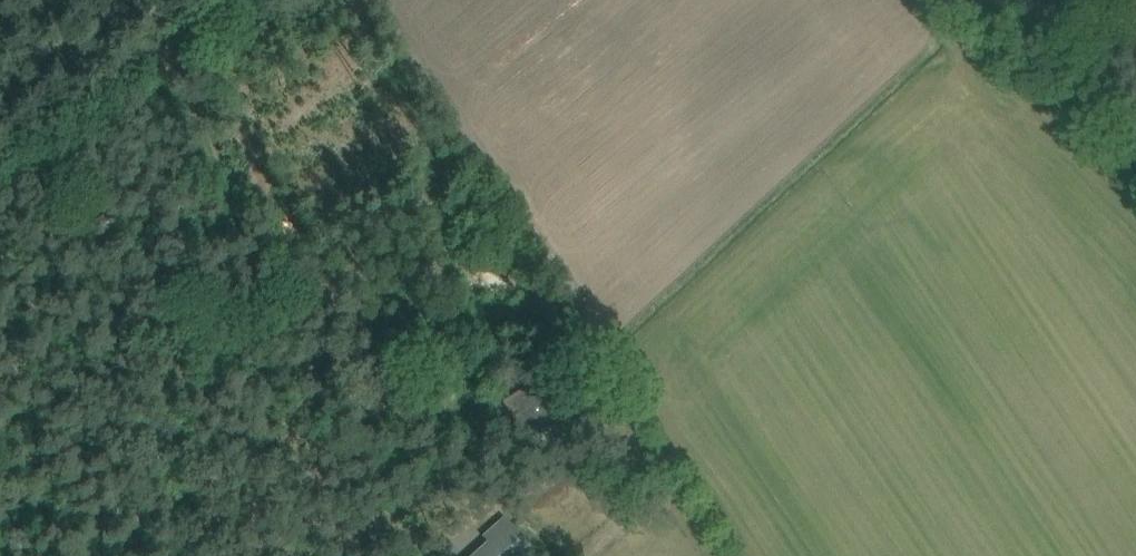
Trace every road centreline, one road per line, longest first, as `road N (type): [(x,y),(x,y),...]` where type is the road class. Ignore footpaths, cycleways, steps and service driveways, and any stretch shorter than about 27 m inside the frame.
road 1 (unclassified): [(0,210),(275,0)]

